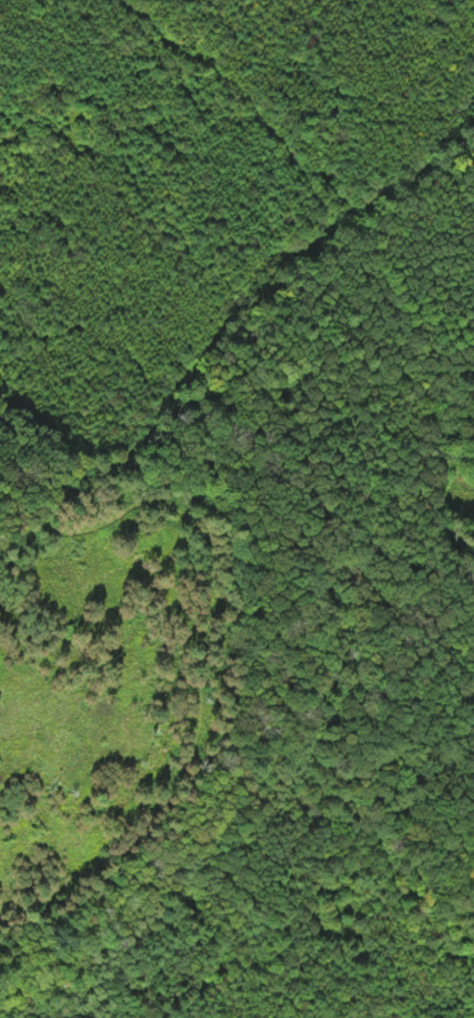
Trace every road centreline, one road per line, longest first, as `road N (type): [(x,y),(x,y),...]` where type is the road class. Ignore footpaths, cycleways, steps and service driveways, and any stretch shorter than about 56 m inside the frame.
road 1 (residential): [(0,549),(151,553),(216,602),(243,656),(216,743),(173,808),(97,857),(0,873)]
road 2 (track): [(243,656),(383,624),(399,510),(378,472),(383,401),(453,314),(473,307)]
road 3 (residential): [(151,553),(278,454),(335,450),(378,472)]

